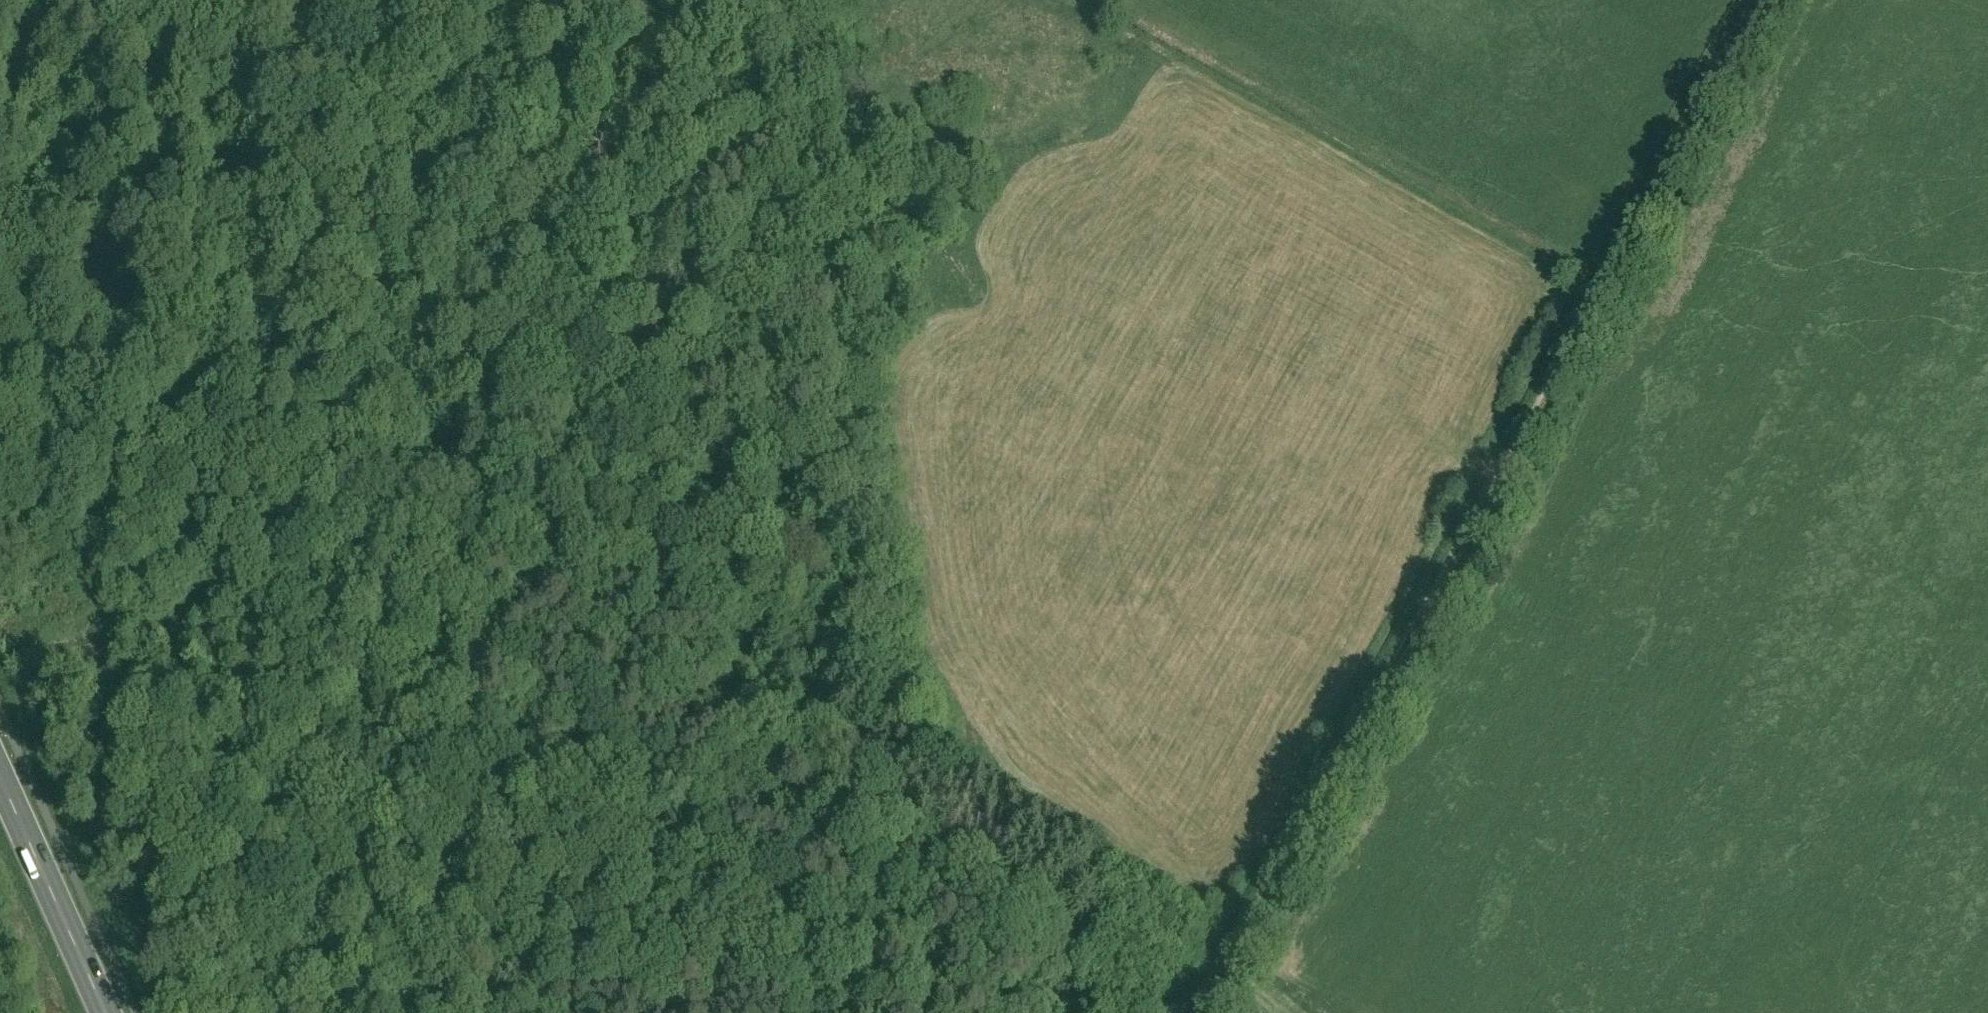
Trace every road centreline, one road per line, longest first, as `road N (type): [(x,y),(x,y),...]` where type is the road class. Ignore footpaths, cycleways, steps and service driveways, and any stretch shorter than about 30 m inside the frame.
road 1 (track): [(1751,0),(1195,1012)]
road 2 (primary): [(102,1012),(0,783)]

